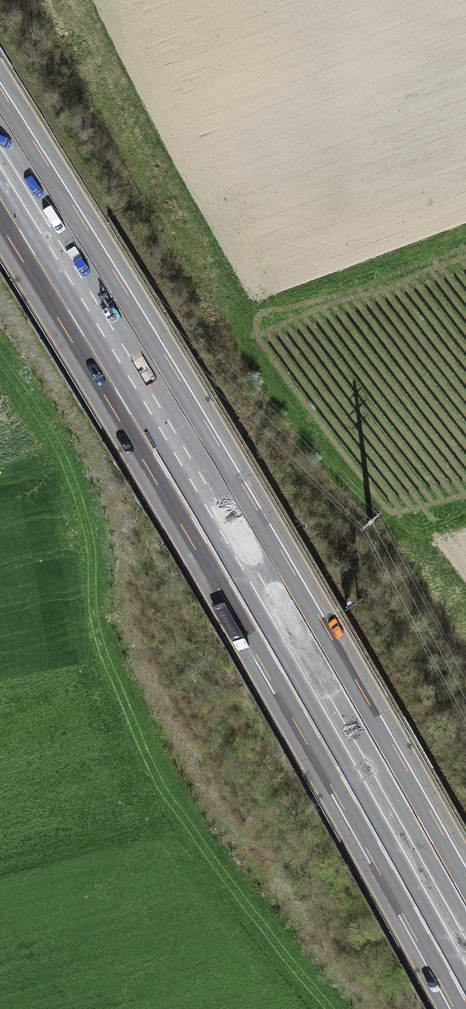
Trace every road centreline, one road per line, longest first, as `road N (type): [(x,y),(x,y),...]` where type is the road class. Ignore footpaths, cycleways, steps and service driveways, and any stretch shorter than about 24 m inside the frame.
road 1 (motorway): [(0,200),(275,661),(465,1004)]
road 2 (motorway): [(465,906),(161,375),(0,115)]

